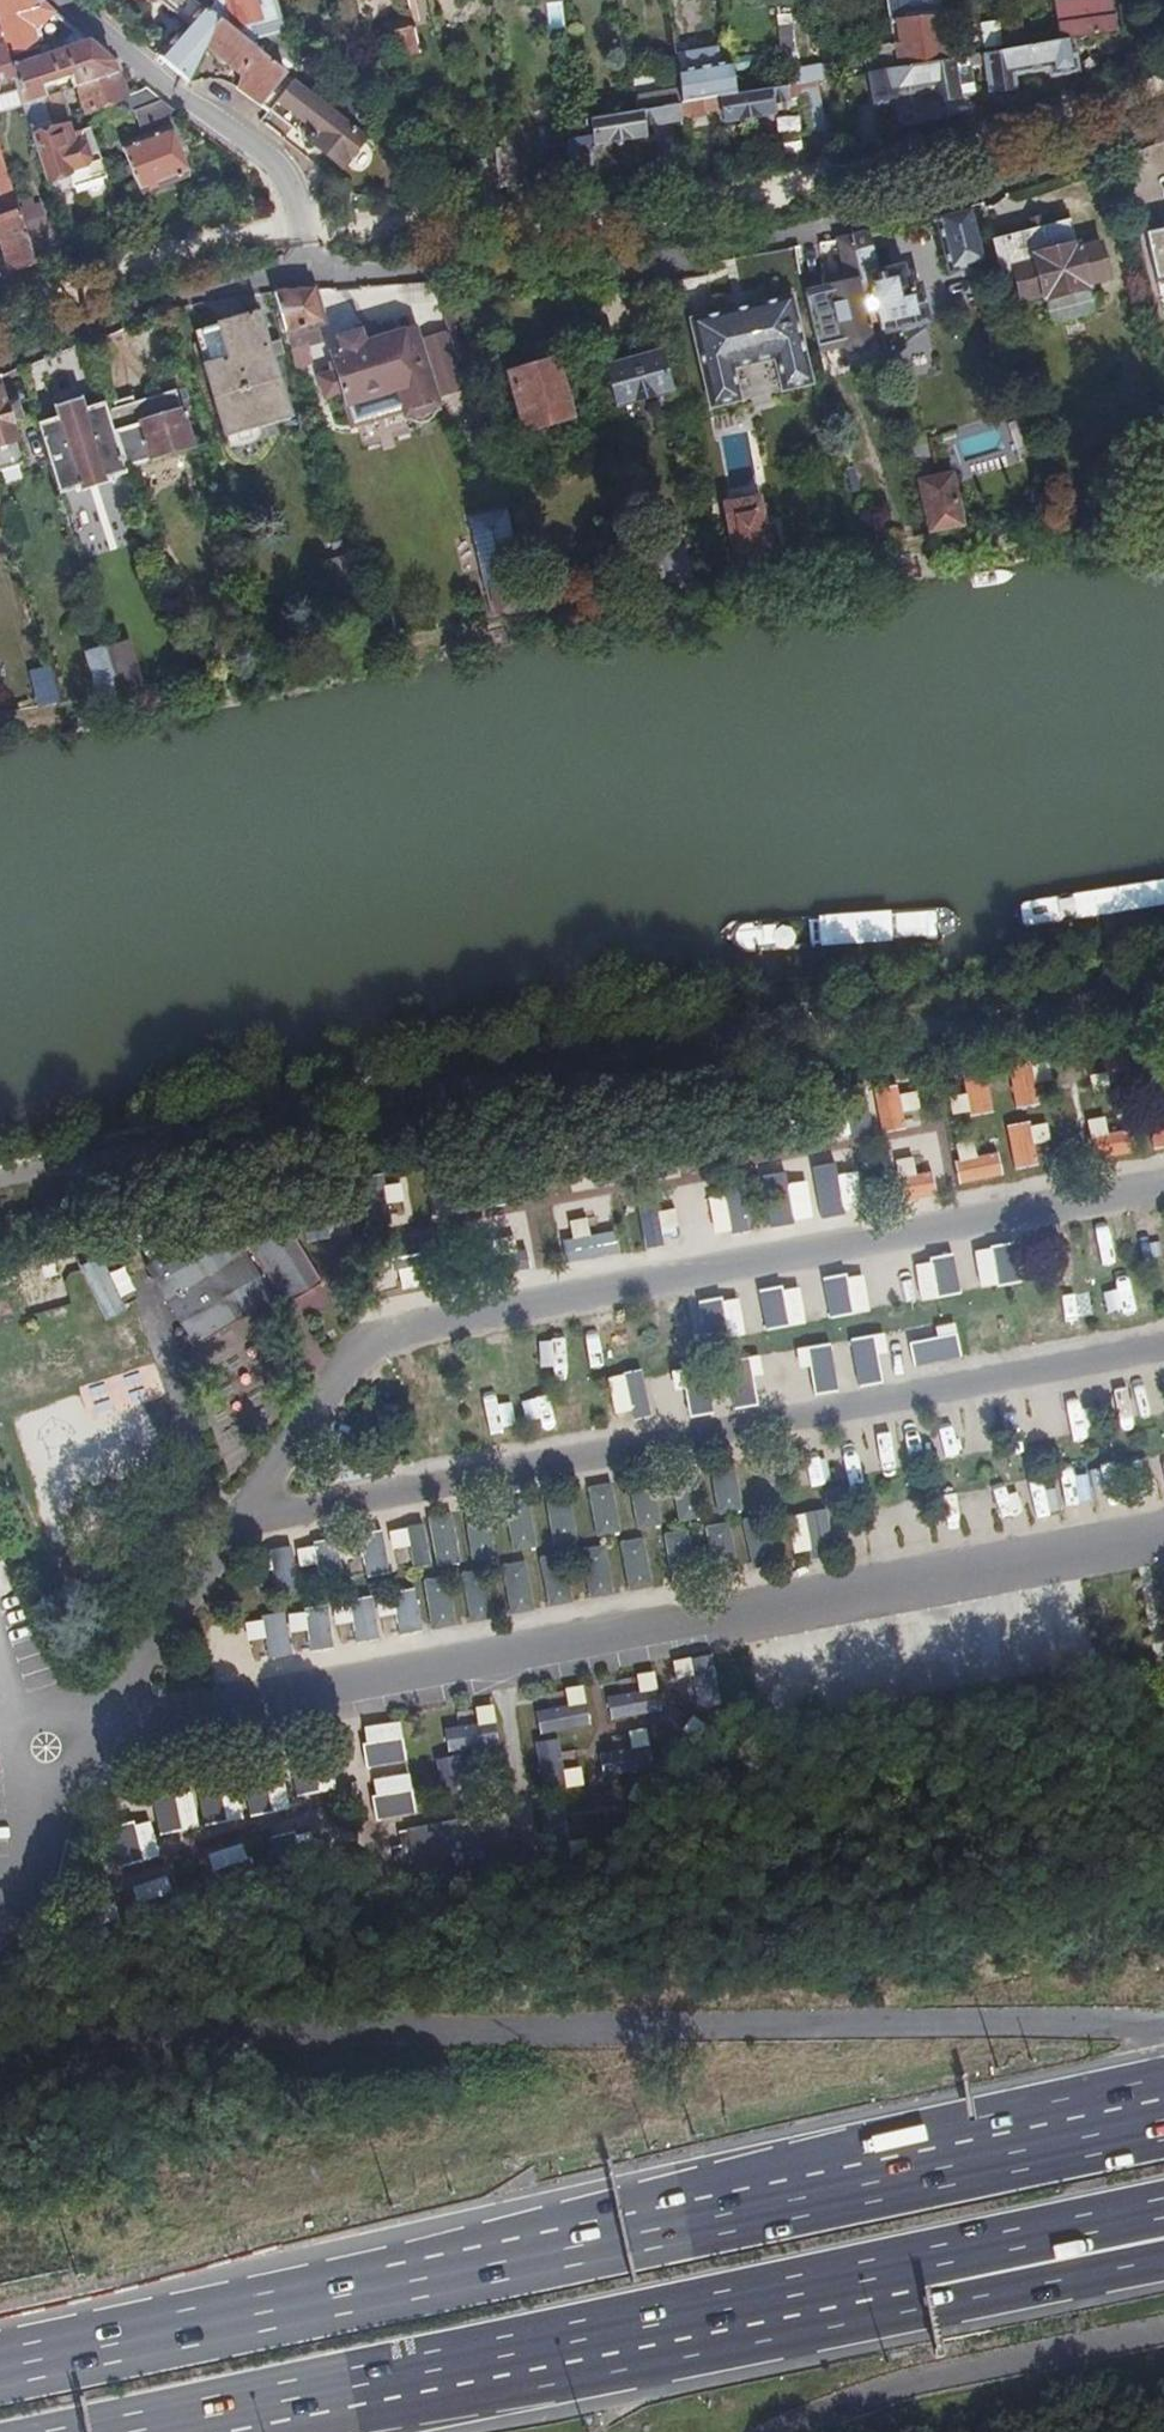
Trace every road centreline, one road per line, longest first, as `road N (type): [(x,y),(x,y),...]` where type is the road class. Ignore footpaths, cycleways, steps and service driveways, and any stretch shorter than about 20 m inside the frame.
road 1 (track): [(376,1337),(77,1737),(1163,1533)]
road 2 (motorway): [(1163,2127),(0,2369)]
road 3 (track): [(239,1525),(1163,1350)]
road 4 (residential): [(310,267),(672,267),(931,206),(1163,125)]
road 5 (track): [(376,1337),(1163,1192)]
road 6 (motorway): [(145,2431),(897,2275)]
road 7 (residential): [(67,0),(177,96),(281,170),(310,267)]
road 8 (residential): [(0,362),(112,315),(310,267)]
road 9 (motorway): [(897,2275),(946,2306),(1163,2262)]
road 10 (motorway): [(897,2275),(1163,2212)]

